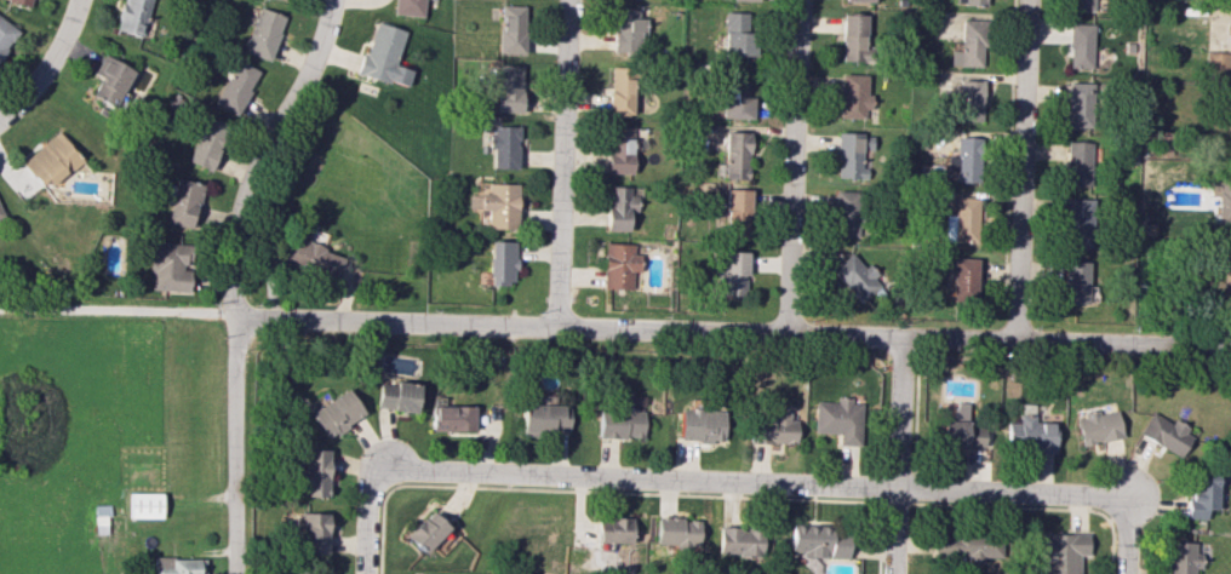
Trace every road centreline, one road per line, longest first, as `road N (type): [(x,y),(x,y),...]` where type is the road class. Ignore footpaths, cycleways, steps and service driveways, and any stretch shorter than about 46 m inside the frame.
road 1 (residential): [(1230,348),(233,318)]
road 2 (residential): [(1133,492),(1116,504),(1095,495),(405,467)]
road 3 (residential): [(231,573),(233,239),(263,145),(307,75),(332,0)]
road 4 (residential): [(1027,0),(1014,340)]
road 5 (residential): [(797,0),(784,334)]
road 6 (residential): [(566,0),(554,327)]
road 7 (residential): [(900,338),(892,573)]
road 8 (residential): [(0,116),(39,80),(77,0)]
road 9 (residential): [(405,467),(383,470),(372,482),(367,573)]

